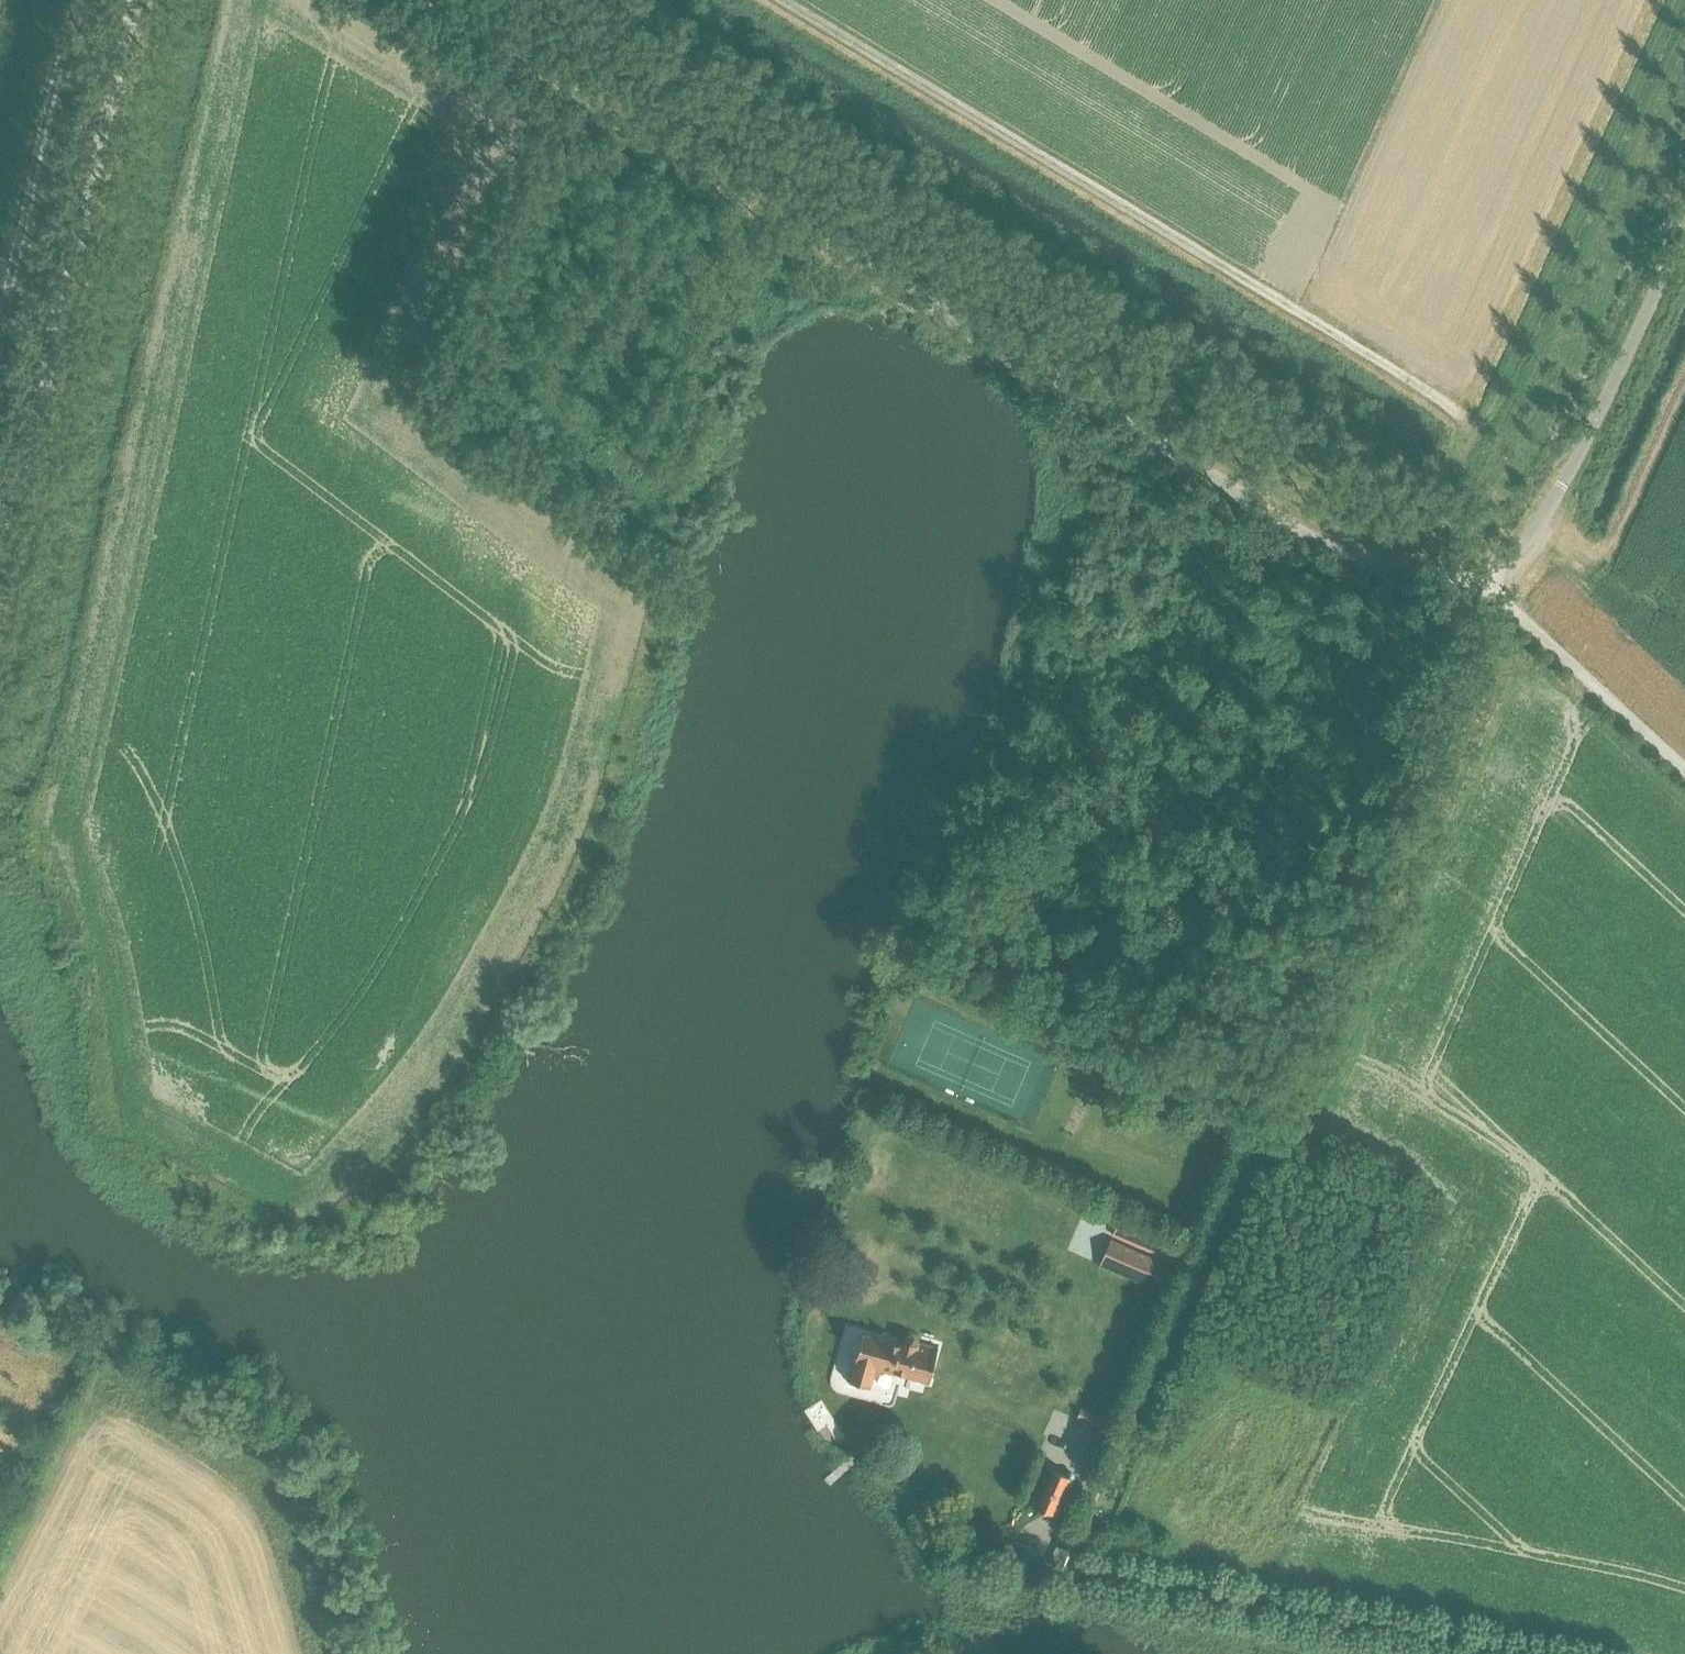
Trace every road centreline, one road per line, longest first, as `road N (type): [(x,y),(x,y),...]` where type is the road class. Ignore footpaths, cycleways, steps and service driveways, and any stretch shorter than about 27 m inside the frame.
road 1 (unclassified): [(1485,590),(1318,541),(426,0)]
road 2 (unclassified): [(783,0),(1475,414),(1462,441)]
road 3 (track): [(1602,693),(1447,679),(1418,689),(1238,1114)]
road 4 (unclassified): [(136,0),(0,575)]
road 5 (track): [(1674,0),(1484,411),(1475,414)]
road 6 (unclassified): [(1485,590),(1563,487),(1684,218)]
road 7 (track): [(0,336),(56,84),(88,0)]
road 8 (unclassified): [(1684,770),(1485,590)]

